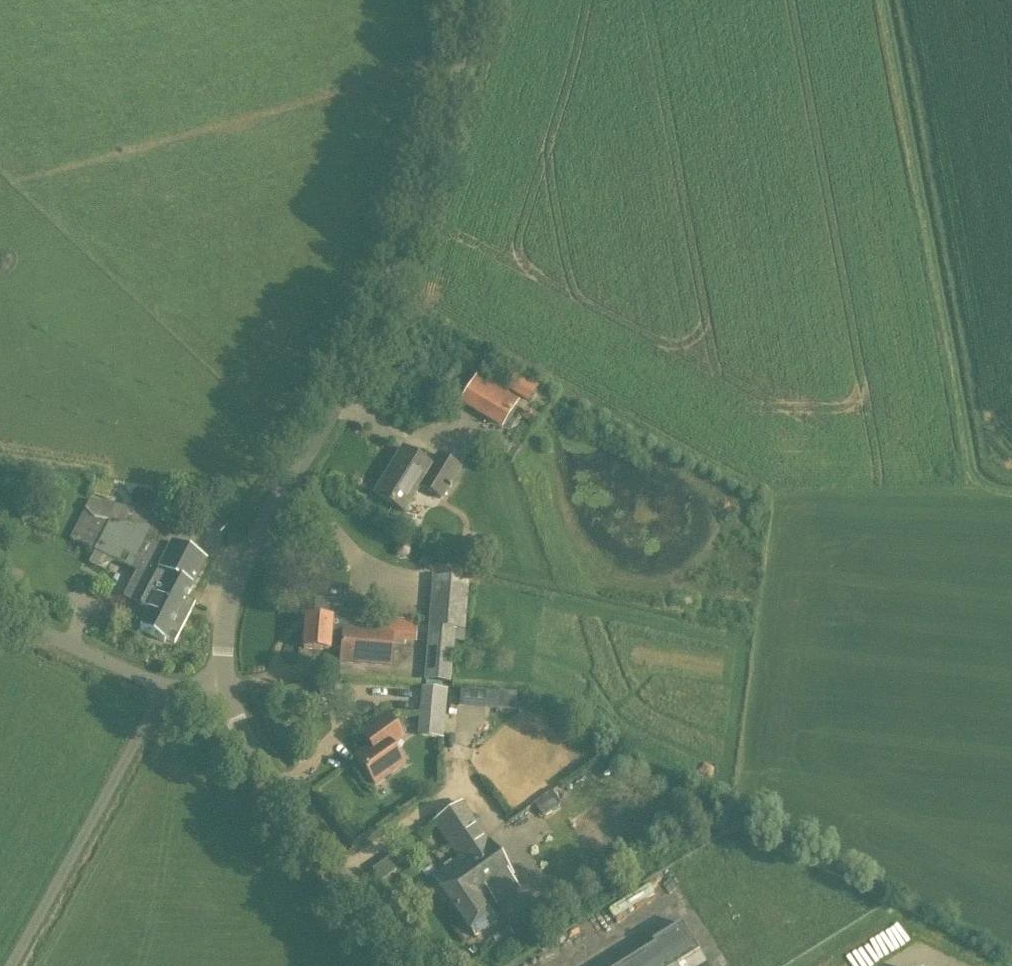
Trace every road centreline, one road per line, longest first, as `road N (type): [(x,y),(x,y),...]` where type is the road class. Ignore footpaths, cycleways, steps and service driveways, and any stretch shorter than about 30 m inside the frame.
road 1 (unclassified): [(222,682),(223,625),(247,553),(377,323),(471,0)]
road 2 (unclassified): [(400,965),(248,746),(222,682)]
road 3 (unclassified): [(0,614),(167,688),(222,682)]

